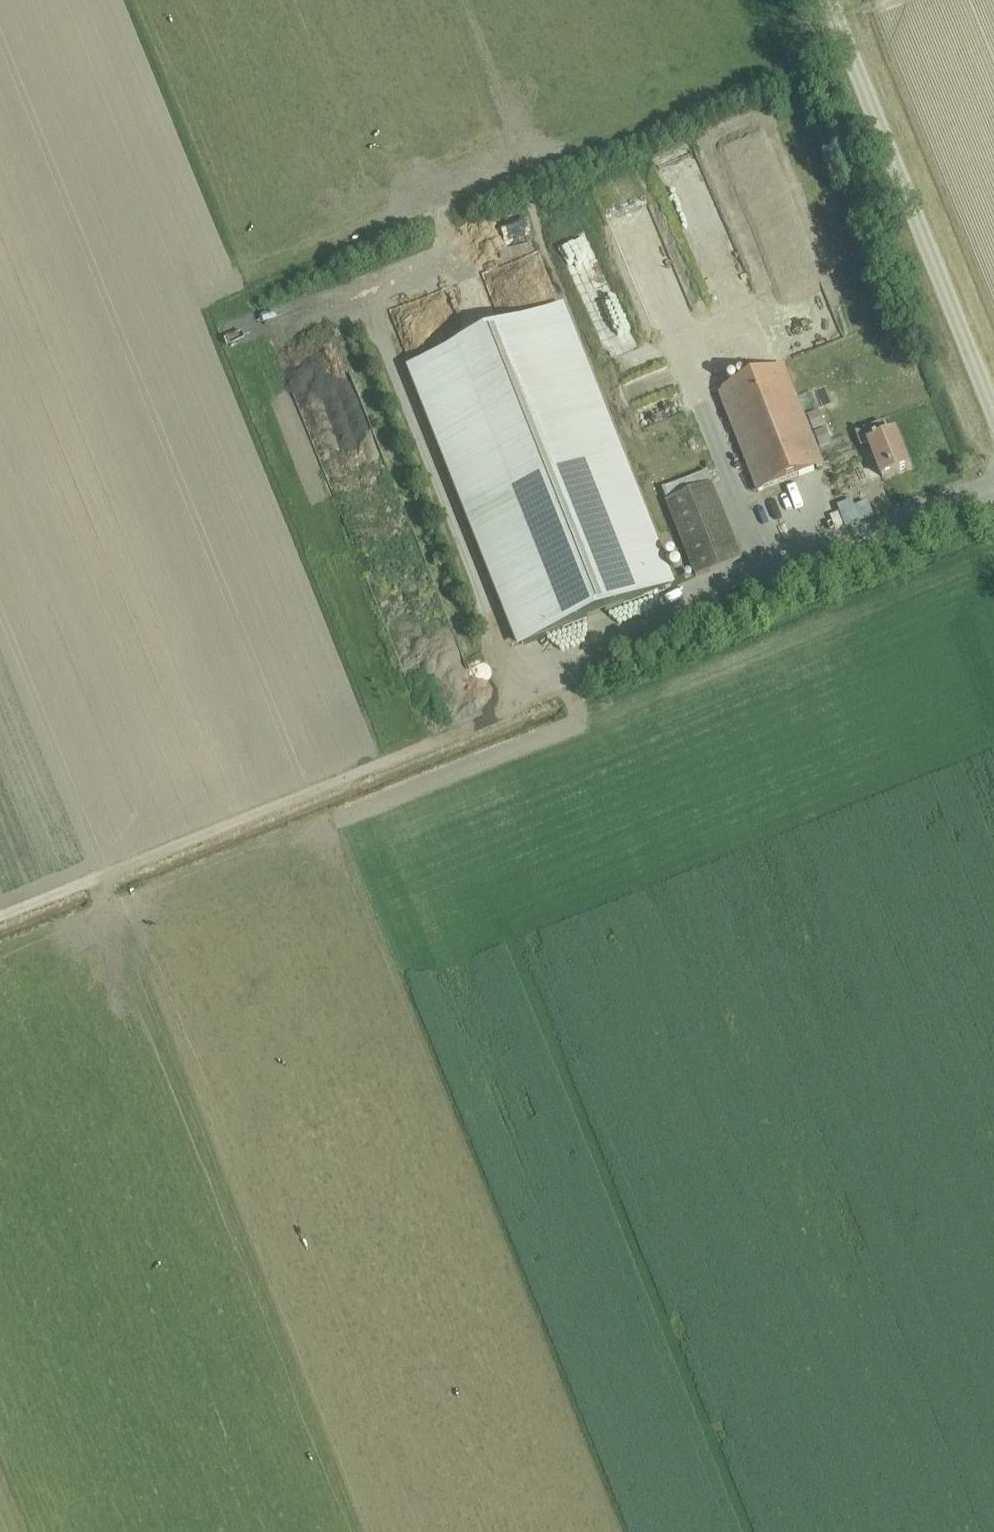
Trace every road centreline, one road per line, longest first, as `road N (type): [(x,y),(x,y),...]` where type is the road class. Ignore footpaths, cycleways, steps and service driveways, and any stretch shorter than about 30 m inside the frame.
road 1 (unclassified): [(993,412),(828,0)]

